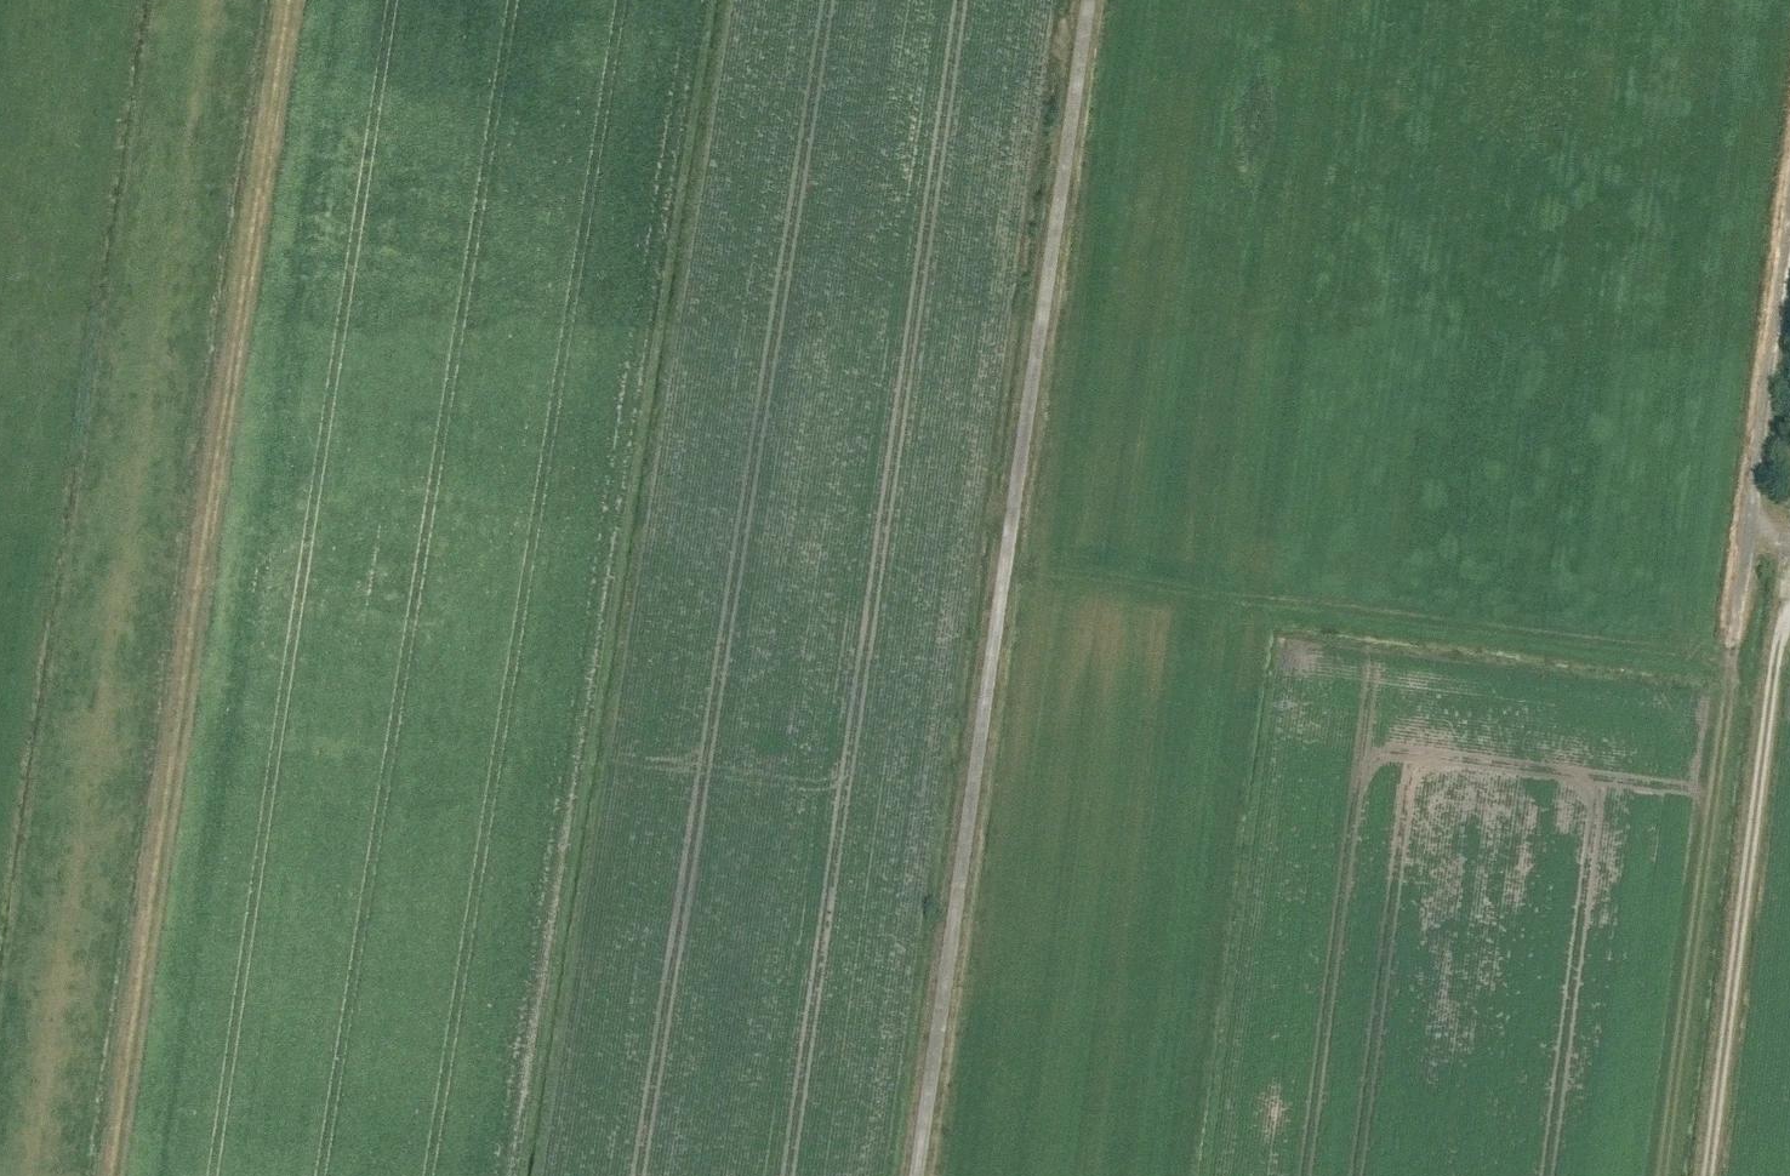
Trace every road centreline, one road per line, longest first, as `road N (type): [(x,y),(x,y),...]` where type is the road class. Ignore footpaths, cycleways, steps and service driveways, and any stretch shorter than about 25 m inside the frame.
road 1 (unclassified): [(917,1175),(1090,0)]
road 2 (track): [(1708,1175),(1789,539)]
road 3 (unclassified): [(1789,234),(1735,638)]

